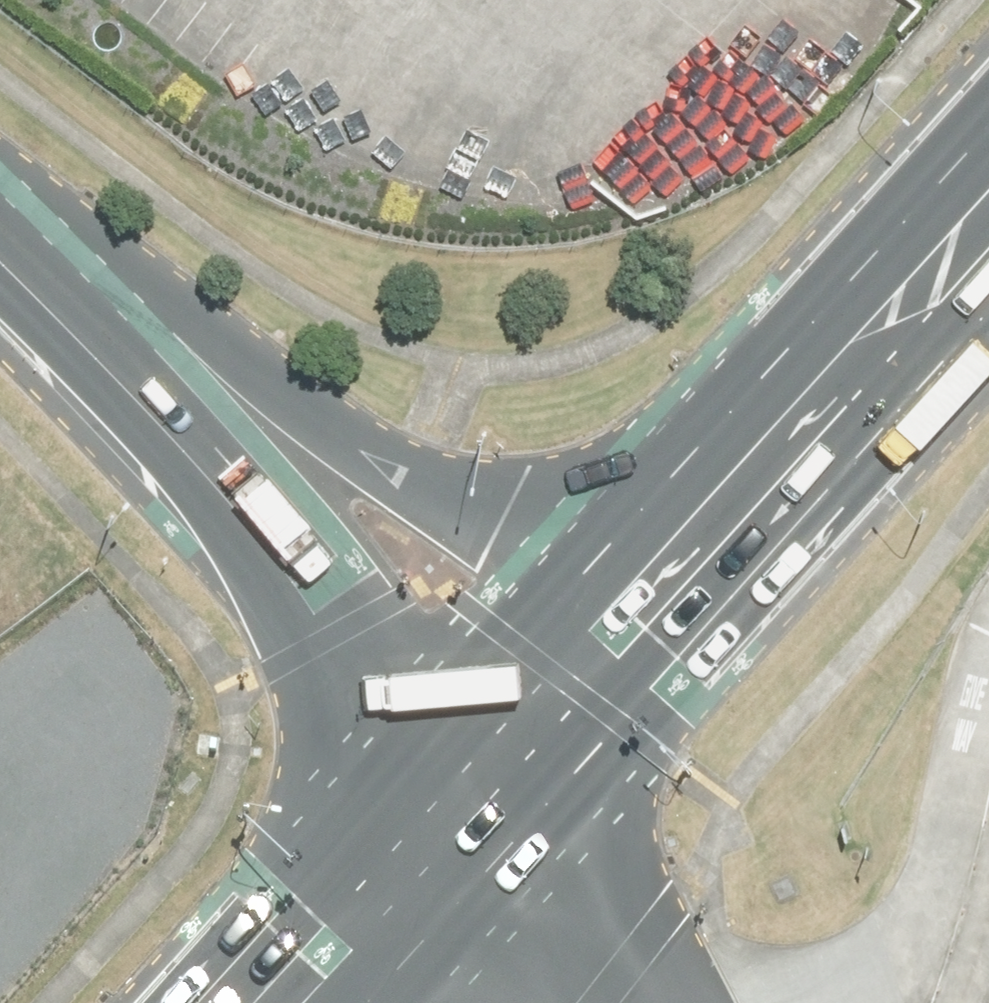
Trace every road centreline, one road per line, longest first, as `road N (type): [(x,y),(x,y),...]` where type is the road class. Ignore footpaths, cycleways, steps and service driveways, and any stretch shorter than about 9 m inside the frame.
road 1 (primary): [(988,297),(963,353),(509,851)]
road 2 (primary): [(0,209),(188,312),(287,394),(415,480),(507,515),(624,539)]
road 3 (secondary): [(0,268),(177,443),(322,604),(432,744)]
road 4 (primary): [(624,539),(859,278),(988,189)]
road 5 (primary): [(192,1002),(432,744)]
road 6 (primary): [(432,744),(624,539)]
road 7 (primary): [(509,851),(367,1002)]
road 8 (track): [(0,891),(39,758),(43,707)]
road 9 (unclassified): [(509,851),(607,1002)]
road 10 (secondary): [(432,744),(509,851)]

